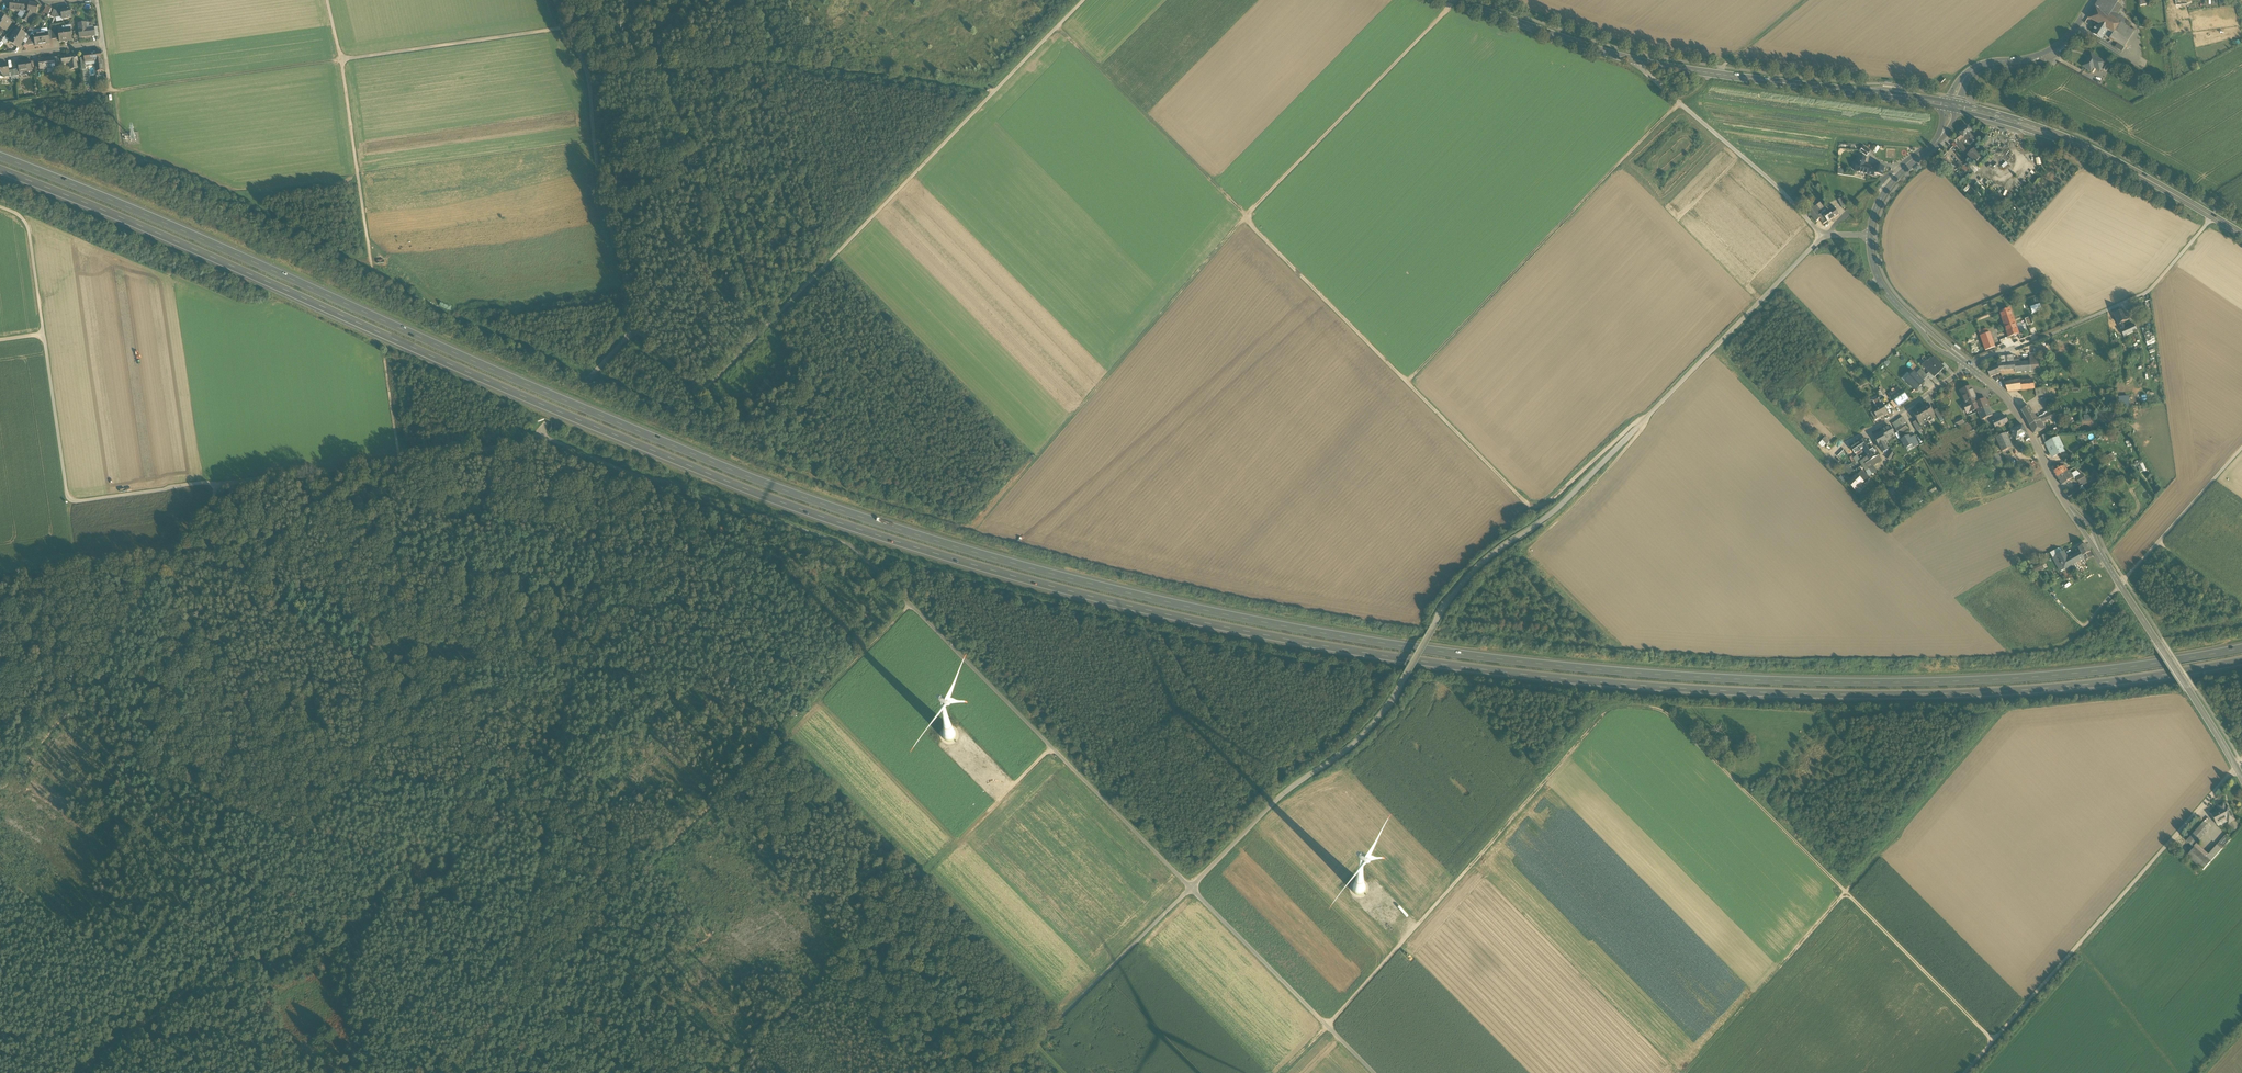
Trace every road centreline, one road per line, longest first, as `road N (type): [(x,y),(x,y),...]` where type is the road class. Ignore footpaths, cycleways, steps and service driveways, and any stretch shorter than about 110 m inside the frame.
road 1 (motorway): [(2241,647),(1973,679),(1749,679),(1475,655),(1135,593),(815,502),(674,448),(0,154)]
road 2 (motorway): [(0,168),(668,459),(971,563),(1132,606),(1465,666),(1718,689),(2018,689),(2241,660)]
road 3 (unclassified): [(1823,235),(1556,511),(1460,585),(1356,744),(1277,800),(1004,1072)]
road 4 (track): [(1083,0),(700,395),(633,331)]
road 5 (track): [(1245,217),(977,528),(760,454)]
road 6 (track): [(485,1033),(533,909),(569,683),(607,531),(632,518),(633,474)]
road 7 (track): [(1805,0),(1679,103),(1407,382)]
road 8 (track): [(370,264),(340,59),(110,90),(103,44)]
road 9 (track): [(1052,748),(722,1072)]
road 10 (track): [(1993,1041),(1846,893),(1685,1072)]
road 11 (track): [(909,604),(610,907)]
road 12 (track): [(1327,1027),(1608,711)]
road 13 (track): [(1964,1072),(2241,760)]
road 14 (track): [(301,842),(353,777),(399,460)]
road 15 (track): [(538,434),(633,331),(600,191),(589,97)]
road 16 (track): [(655,70),(761,61),(993,93)]
road 17 (tertiary): [(1968,365),(2021,418),(2057,490),(2158,642)]
road 18 (track): [(1644,419),(1545,506),(1531,508),(1407,382)]
road 19 (tertiary): [(1947,105),(1630,60)]
road 20 (track): [(217,485),(69,498),(43,334)]
road 21 (track): [(1846,893),(1665,712),(1608,711)]
road 22 (track): [(909,604),(852,547),(633,474)]
road 23 (track): [(1245,217),(1454,0)]
road 24 (unclassified): [(1968,365),(2142,294),(2214,217)]
road 25 (track): [(326,0),(340,59),(564,28)]
road 26 (tertiary): [(2214,217),(2098,155),(1959,108)]
road 27 (track): [(1058,26),(1245,217)]
road 28 (unclassified): [(1630,60),(1823,235)]
road 29 (track): [(1846,893),(2006,712)]
road 30 (track): [(1407,382),(1245,217)]
road 31 (track): [(1052,748),(909,604)]
road 32 (track): [(1190,888),(1052,748)]
road 33 (track): [(1190,888),(1327,1027)]
road 34 (tertiary): [(1630,60),(1453,0)]
road 35 (track): [(75,702),(177,549)]
road 36 (track): [(399,460),(217,485)]
road 37 (track): [(2241,448),(2120,585)]
road 38 (track): [(189,986),(301,842)]
road 39 (track): [(177,549),(0,573)]
road 40 (track): [(610,907),(485,1033)]
road 41 (residential): [(1968,365),(1827,464)]
road 42 (track): [(2077,947),(2178,1072)]
road 43 (tertiary): [(2241,778),(2158,642)]
road 44 (residential): [(0,57),(103,44),(96,0)]
road 45 (residential): [(2093,0),(2050,50),(1971,72)]
road 46 (track): [(75,1072),(189,986)]
road 47 (track): [(538,434),(518,444),(399,460)]
road 48 (track): [(43,334),(28,228),(0,207)]

